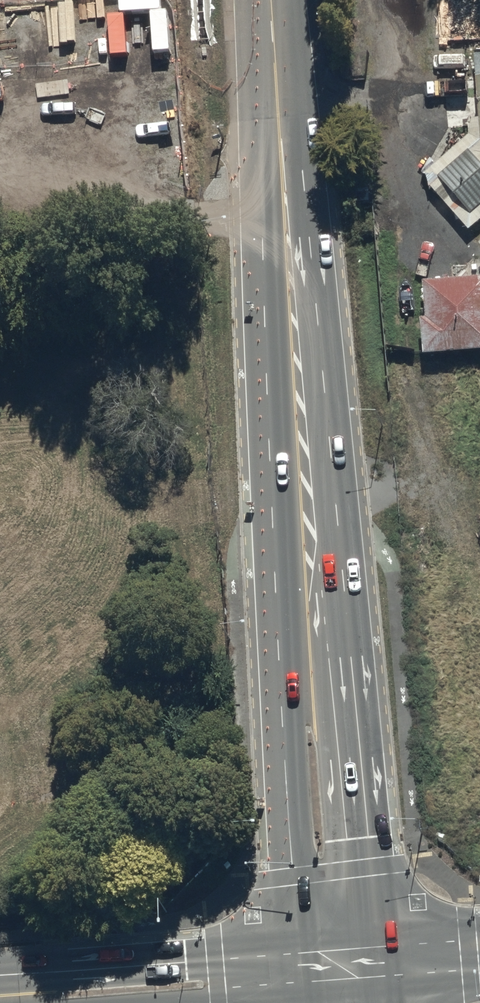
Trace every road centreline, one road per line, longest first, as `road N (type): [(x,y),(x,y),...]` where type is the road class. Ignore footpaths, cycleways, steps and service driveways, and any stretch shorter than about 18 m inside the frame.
road 1 (secondary): [(300,953),(261,179),(282,75)]
road 2 (secondary): [(282,75),(305,176),(380,943)]
road 3 (secondary): [(0,975),(300,953)]
road 4 (secondary): [(304,995),(183,1002)]

